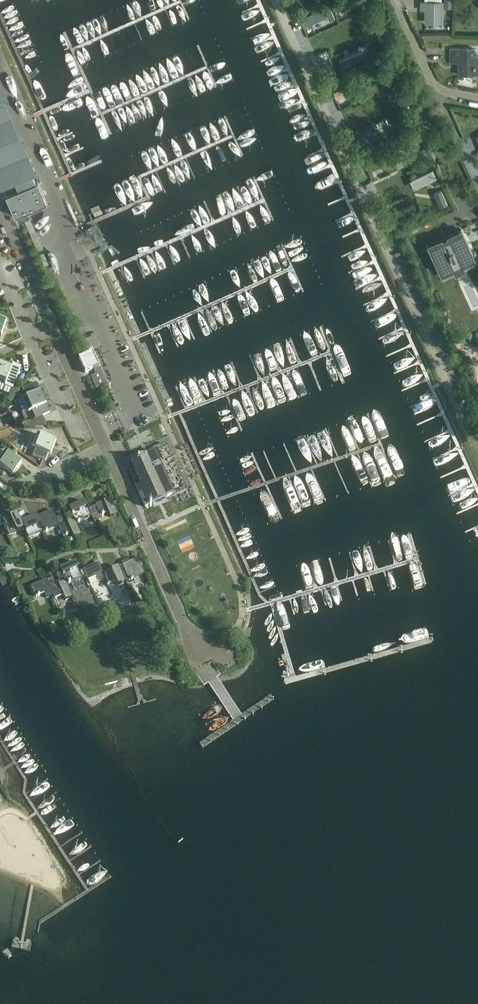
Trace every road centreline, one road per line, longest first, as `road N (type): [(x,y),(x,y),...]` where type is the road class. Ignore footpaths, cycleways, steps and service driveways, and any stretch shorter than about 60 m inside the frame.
road 1 (residential): [(184,622),(105,445)]
road 2 (residential): [(477,100),(446,95),(431,82),(394,0)]
road 3 (residential): [(52,329),(0,210)]
road 4 (residential): [(105,445),(52,329)]

